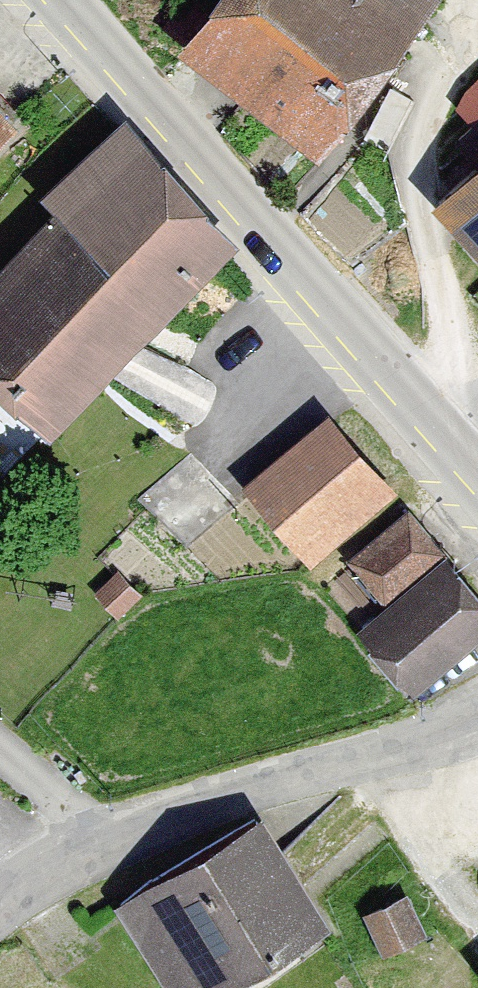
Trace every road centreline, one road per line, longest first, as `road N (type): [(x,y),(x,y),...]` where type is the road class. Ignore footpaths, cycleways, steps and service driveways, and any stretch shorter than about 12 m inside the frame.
road 1 (tertiary): [(63,0),(477,472)]
road 2 (residential): [(477,715),(412,744),(103,840)]
road 3 (residential): [(103,840),(0,750)]
road 4 (residential): [(103,840),(0,905)]

